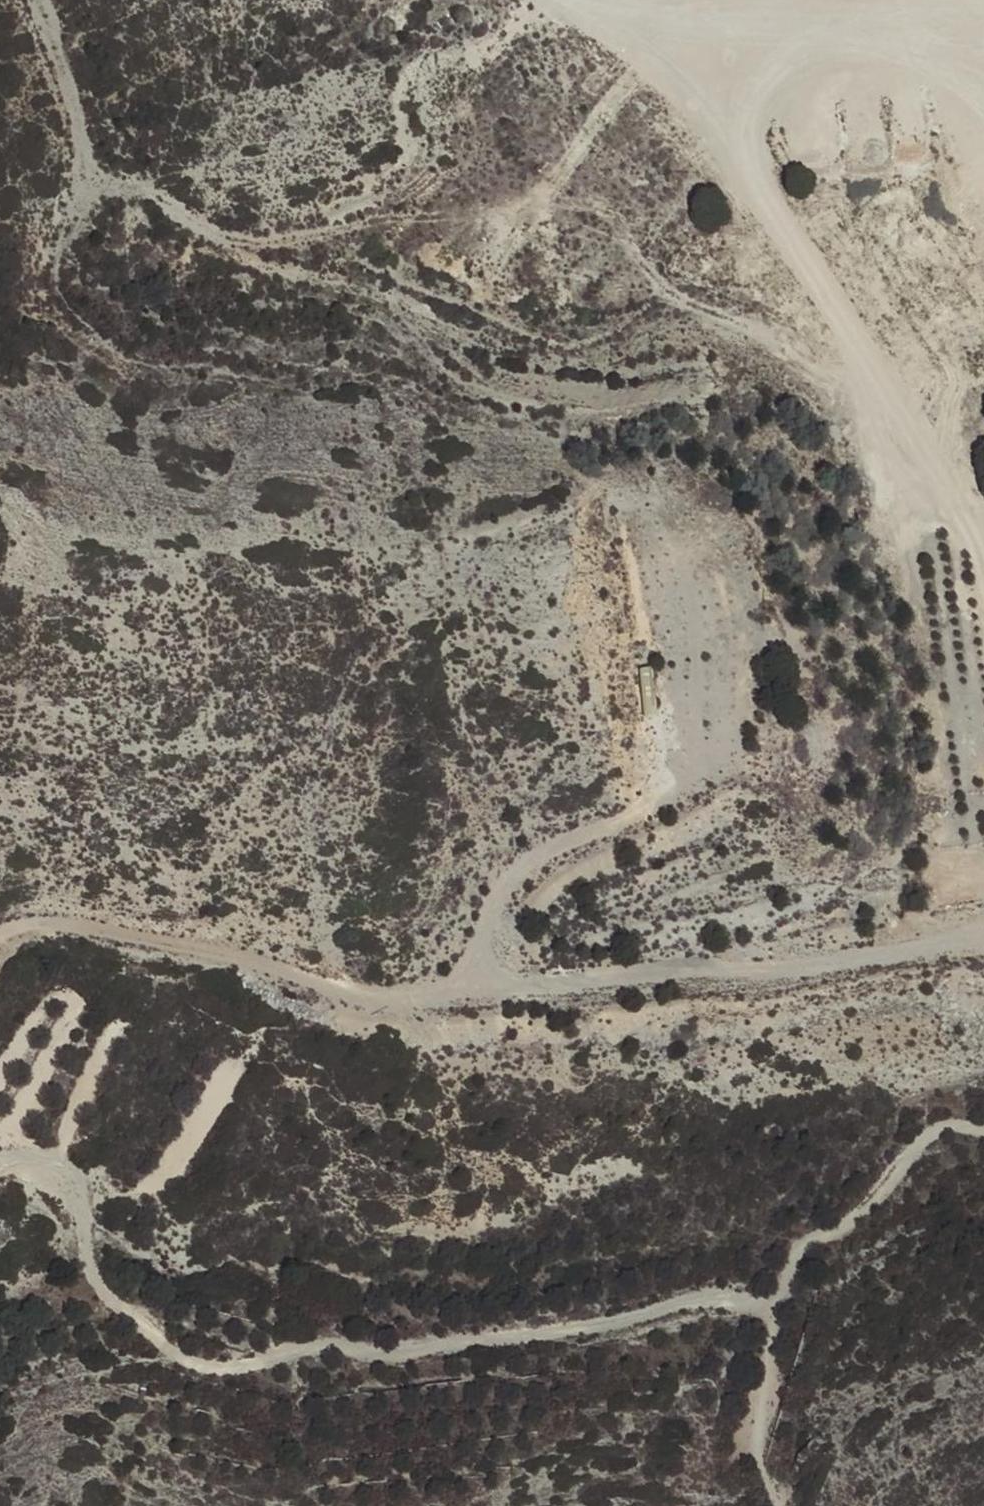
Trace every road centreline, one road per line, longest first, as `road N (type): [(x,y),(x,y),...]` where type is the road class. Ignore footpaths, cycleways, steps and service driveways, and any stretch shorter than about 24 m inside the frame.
road 1 (track): [(983,1136),(943,1139),(761,1291),(223,1368),(176,1356),(100,1289),(71,1179),(46,1162),(17,1155),(0,1162)]
road 2 (track): [(37,0),(95,178),(128,187),(219,246),(265,249),(554,210),(609,226),(644,276),(778,356),(859,364)]

